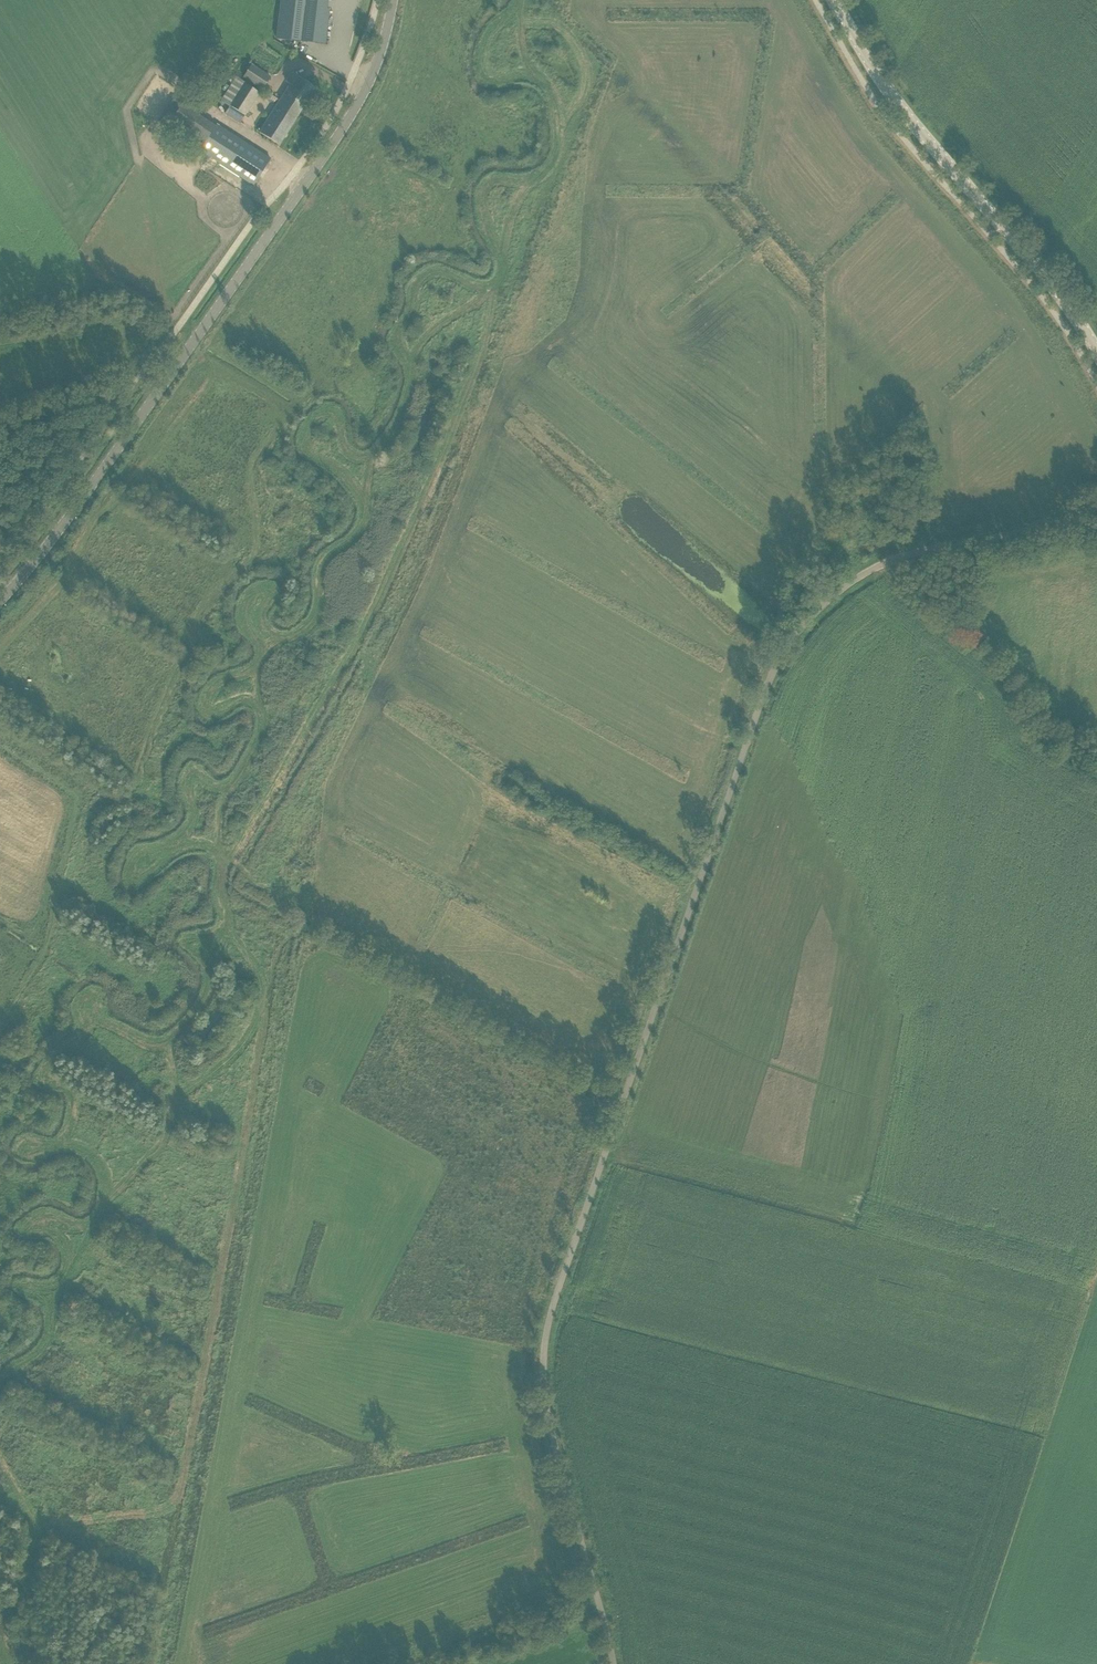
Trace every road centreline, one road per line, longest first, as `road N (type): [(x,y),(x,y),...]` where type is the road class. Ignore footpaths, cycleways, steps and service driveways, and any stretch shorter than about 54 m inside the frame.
road 1 (unclassified): [(613,1663),(541,1378),(546,1337),(779,654),(825,601),(866,572),(1096,506)]
road 2 (track): [(519,0),(530,73),(549,89),(555,156),(515,201),(493,289),(414,354),(408,395),(374,455),(359,531),(321,565),(311,623),(280,642),(259,674),(264,722),(225,795),(224,857)]
road 3 (tertiary): [(0,601),(298,197),(361,98),(391,0)]
road 4 (track): [(224,857),(226,919),(199,1010),(175,1037),(166,1135),(80,1252),(40,1351),(0,1386)]
road 5 (tertiary): [(1096,353),(1076,317),(890,91),(836,0)]
road 6 (track): [(226,919),(260,980),(259,1000),(249,1027),(173,1105)]
road 7 (track): [(0,1457),(37,1534),(20,1601),(0,1630)]
road 8 (track): [(0,422),(68,395),(129,390)]

